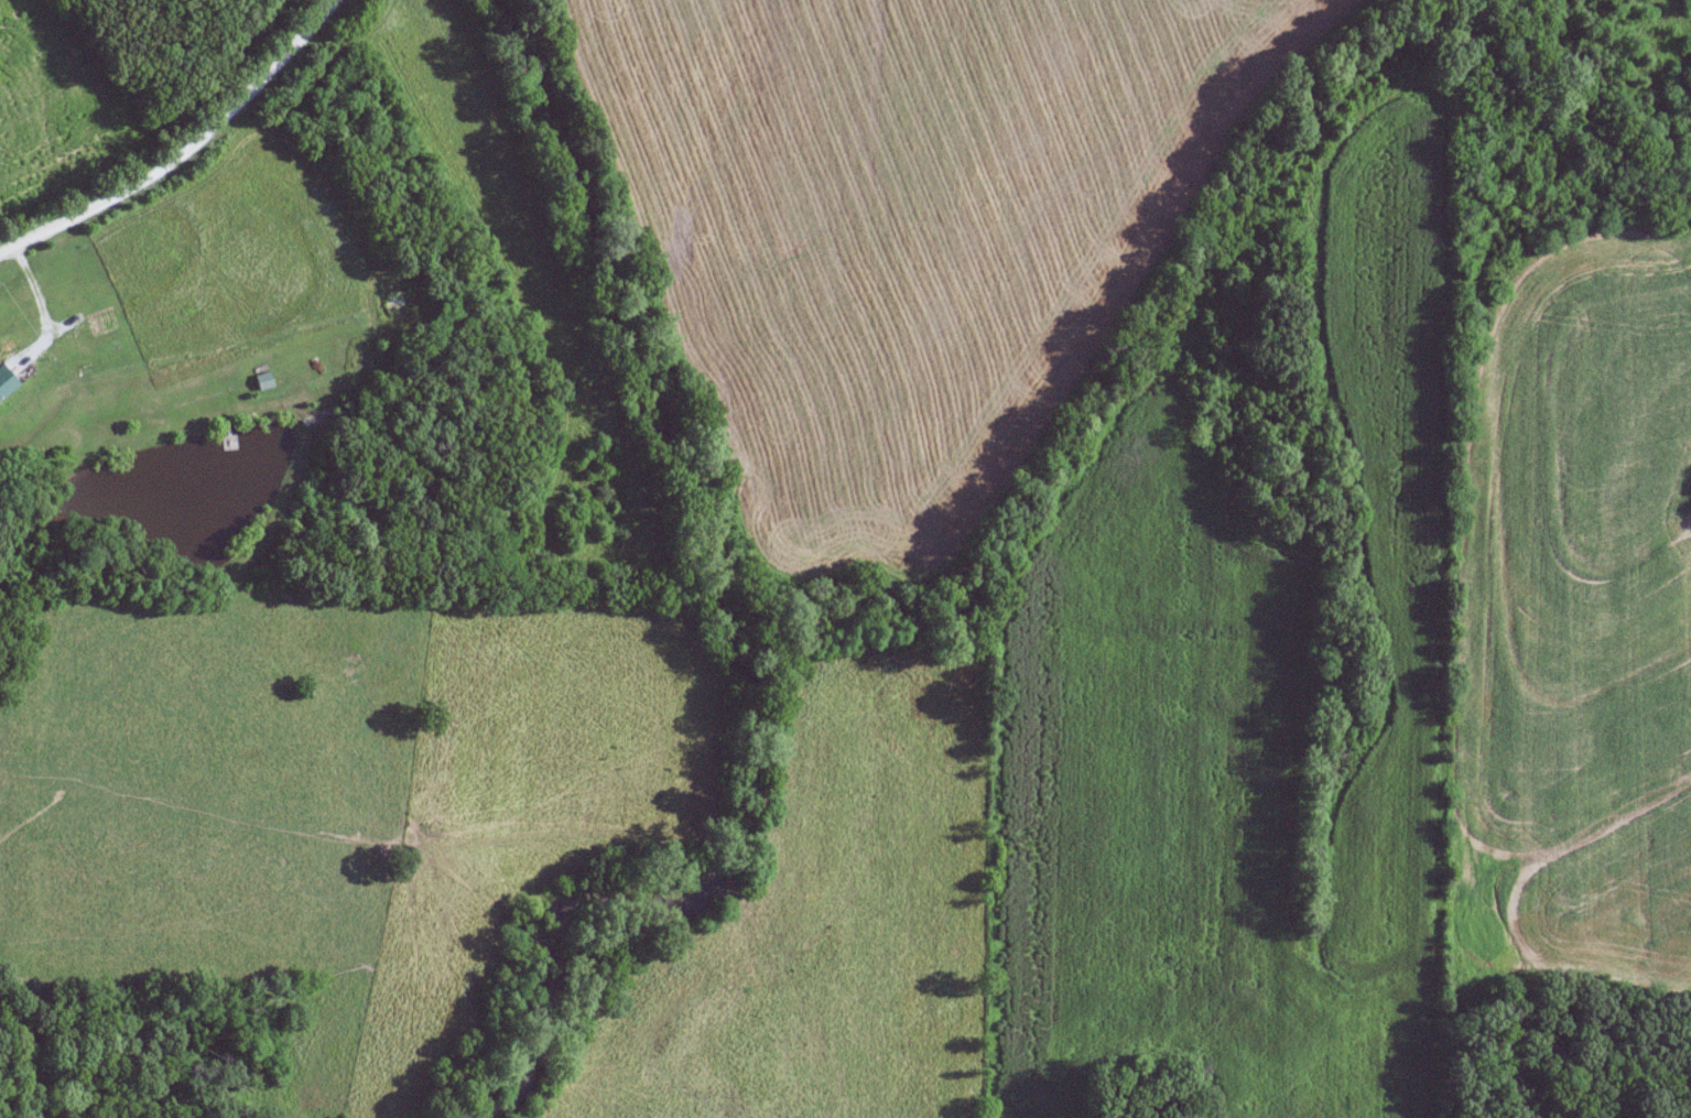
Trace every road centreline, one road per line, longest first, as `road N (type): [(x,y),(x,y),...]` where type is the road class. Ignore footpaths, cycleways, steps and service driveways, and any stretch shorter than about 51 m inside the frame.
road 1 (residential): [(335,0),(155,177),(0,248)]

